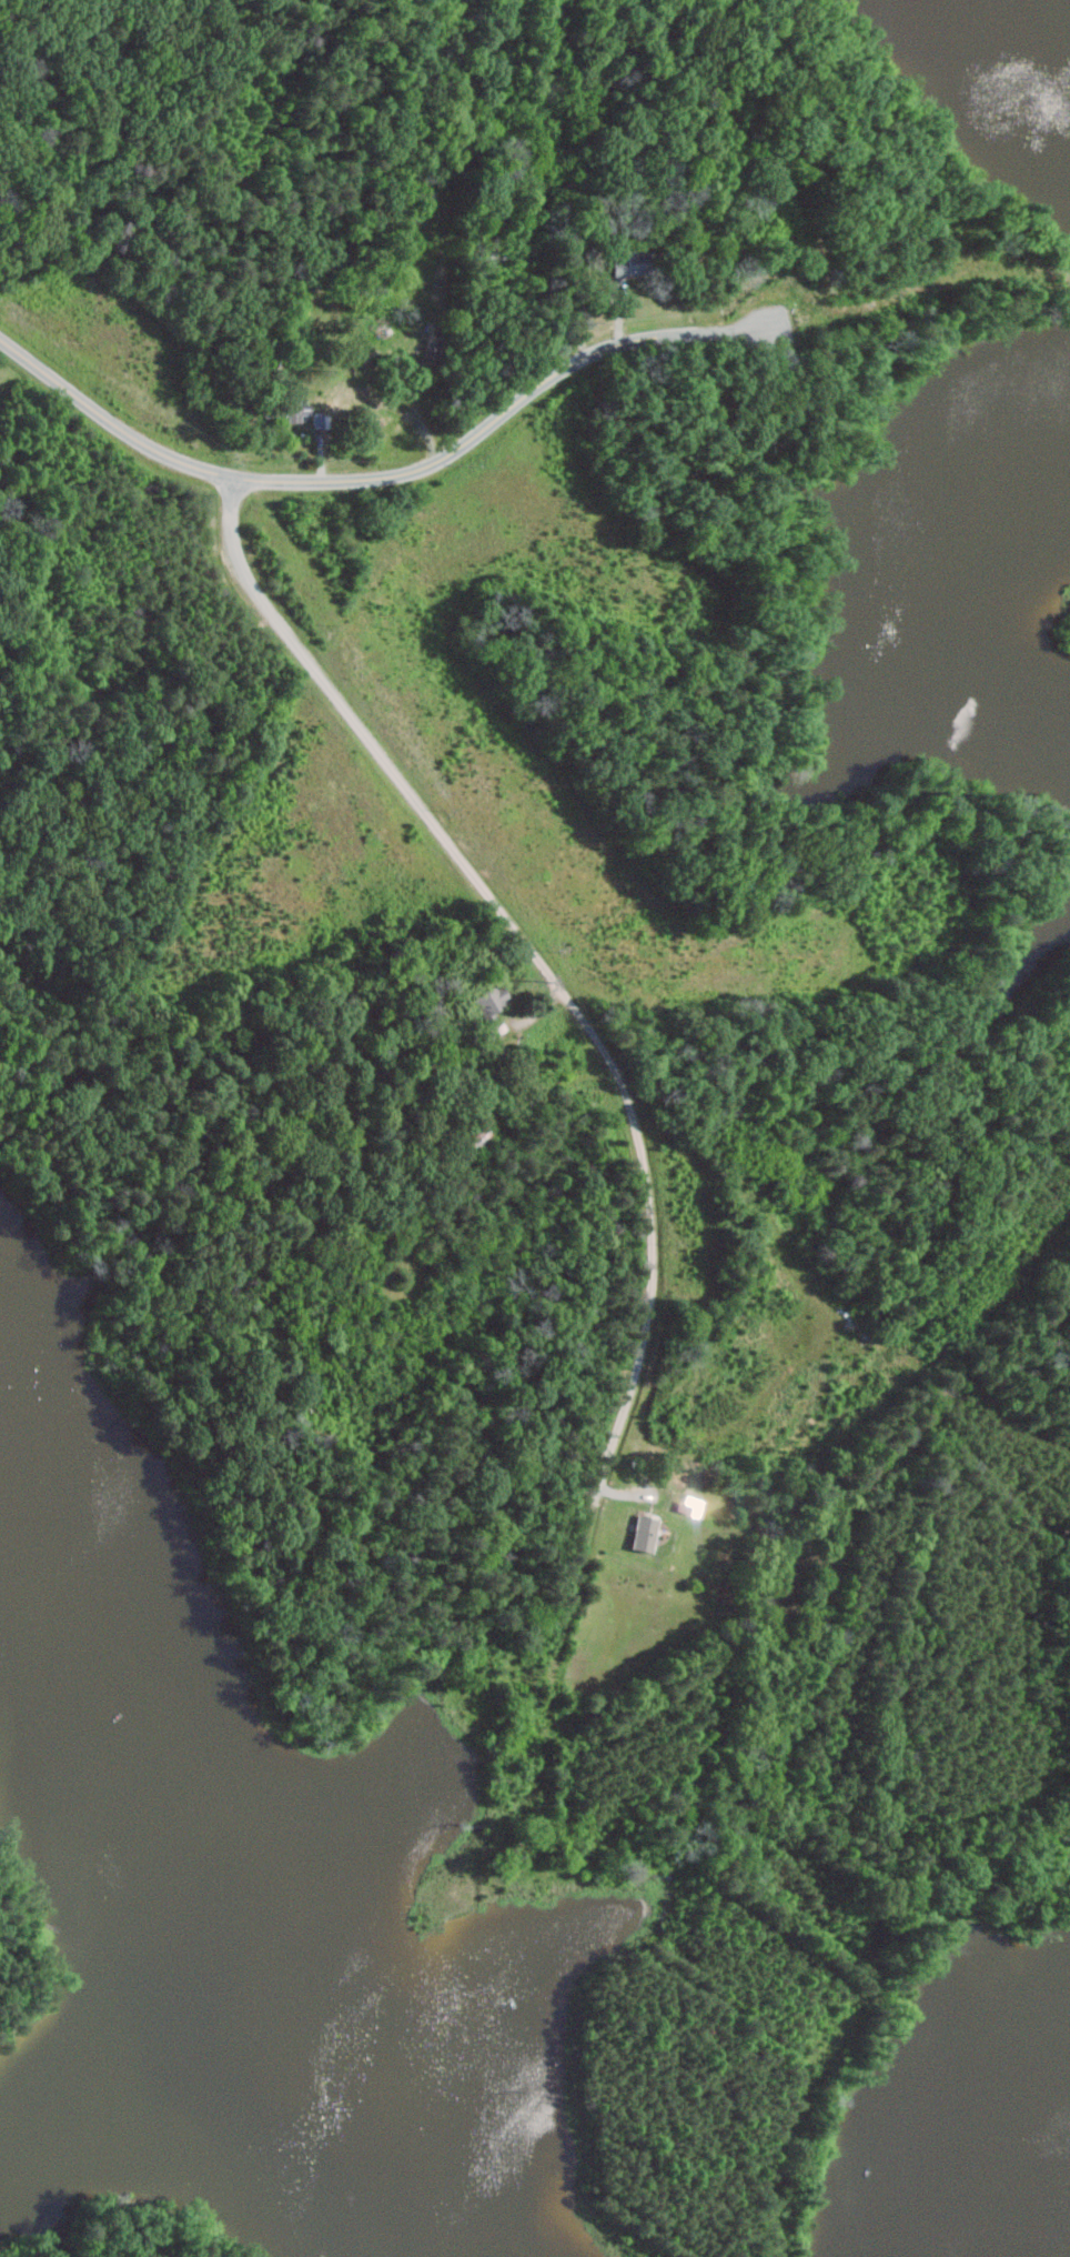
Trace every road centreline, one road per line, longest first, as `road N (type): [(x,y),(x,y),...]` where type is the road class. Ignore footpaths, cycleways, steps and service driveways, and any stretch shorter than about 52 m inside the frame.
road 1 (residential): [(232,474),(231,532),(244,579),(615,1061),(648,1200),(647,1334),(595,1499),(544,1763),(531,1799),(468,1894)]
road 2 (residential): [(1069,277),(971,275),(825,321),(615,347),(544,382),(450,455),(401,475),(362,480),(202,470),(108,422),(0,340)]

